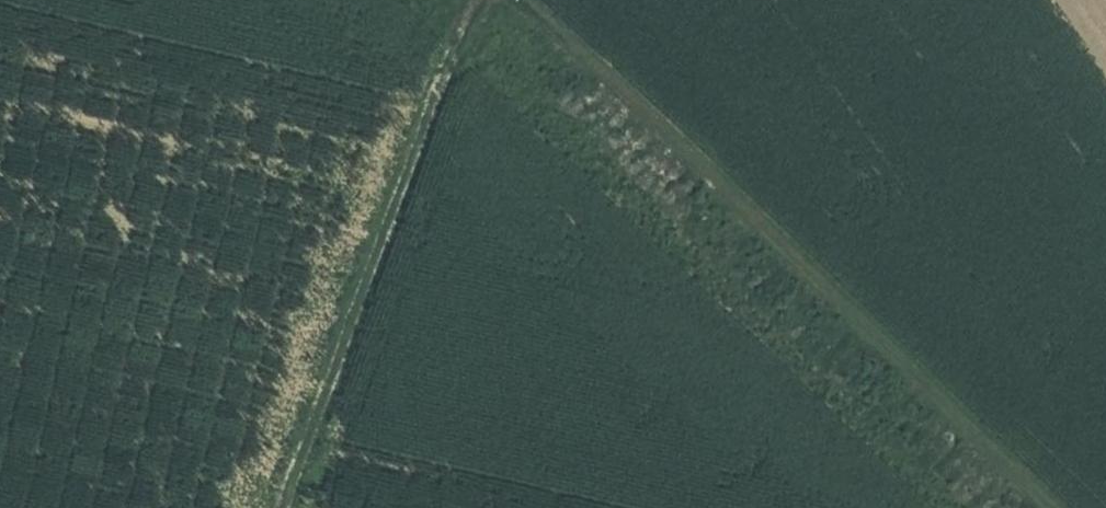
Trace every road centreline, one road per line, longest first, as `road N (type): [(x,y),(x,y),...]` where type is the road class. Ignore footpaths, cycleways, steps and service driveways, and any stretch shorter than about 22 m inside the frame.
road 1 (track): [(524,0),(1053,507)]
road 2 (track): [(281,507),(452,48),(483,0)]

